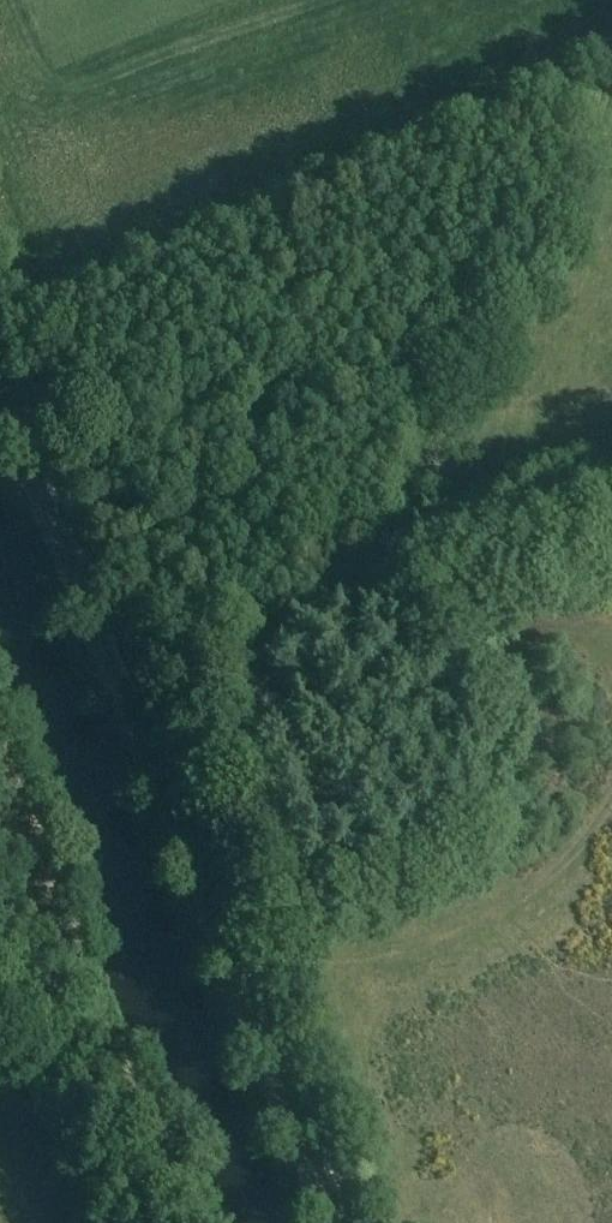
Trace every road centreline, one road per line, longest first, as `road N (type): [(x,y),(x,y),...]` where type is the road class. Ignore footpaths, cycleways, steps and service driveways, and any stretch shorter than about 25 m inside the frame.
road 1 (track): [(338,1222),(0,381)]
road 2 (track): [(611,58),(414,483),(376,593)]
road 3 (track): [(376,593),(138,693)]

